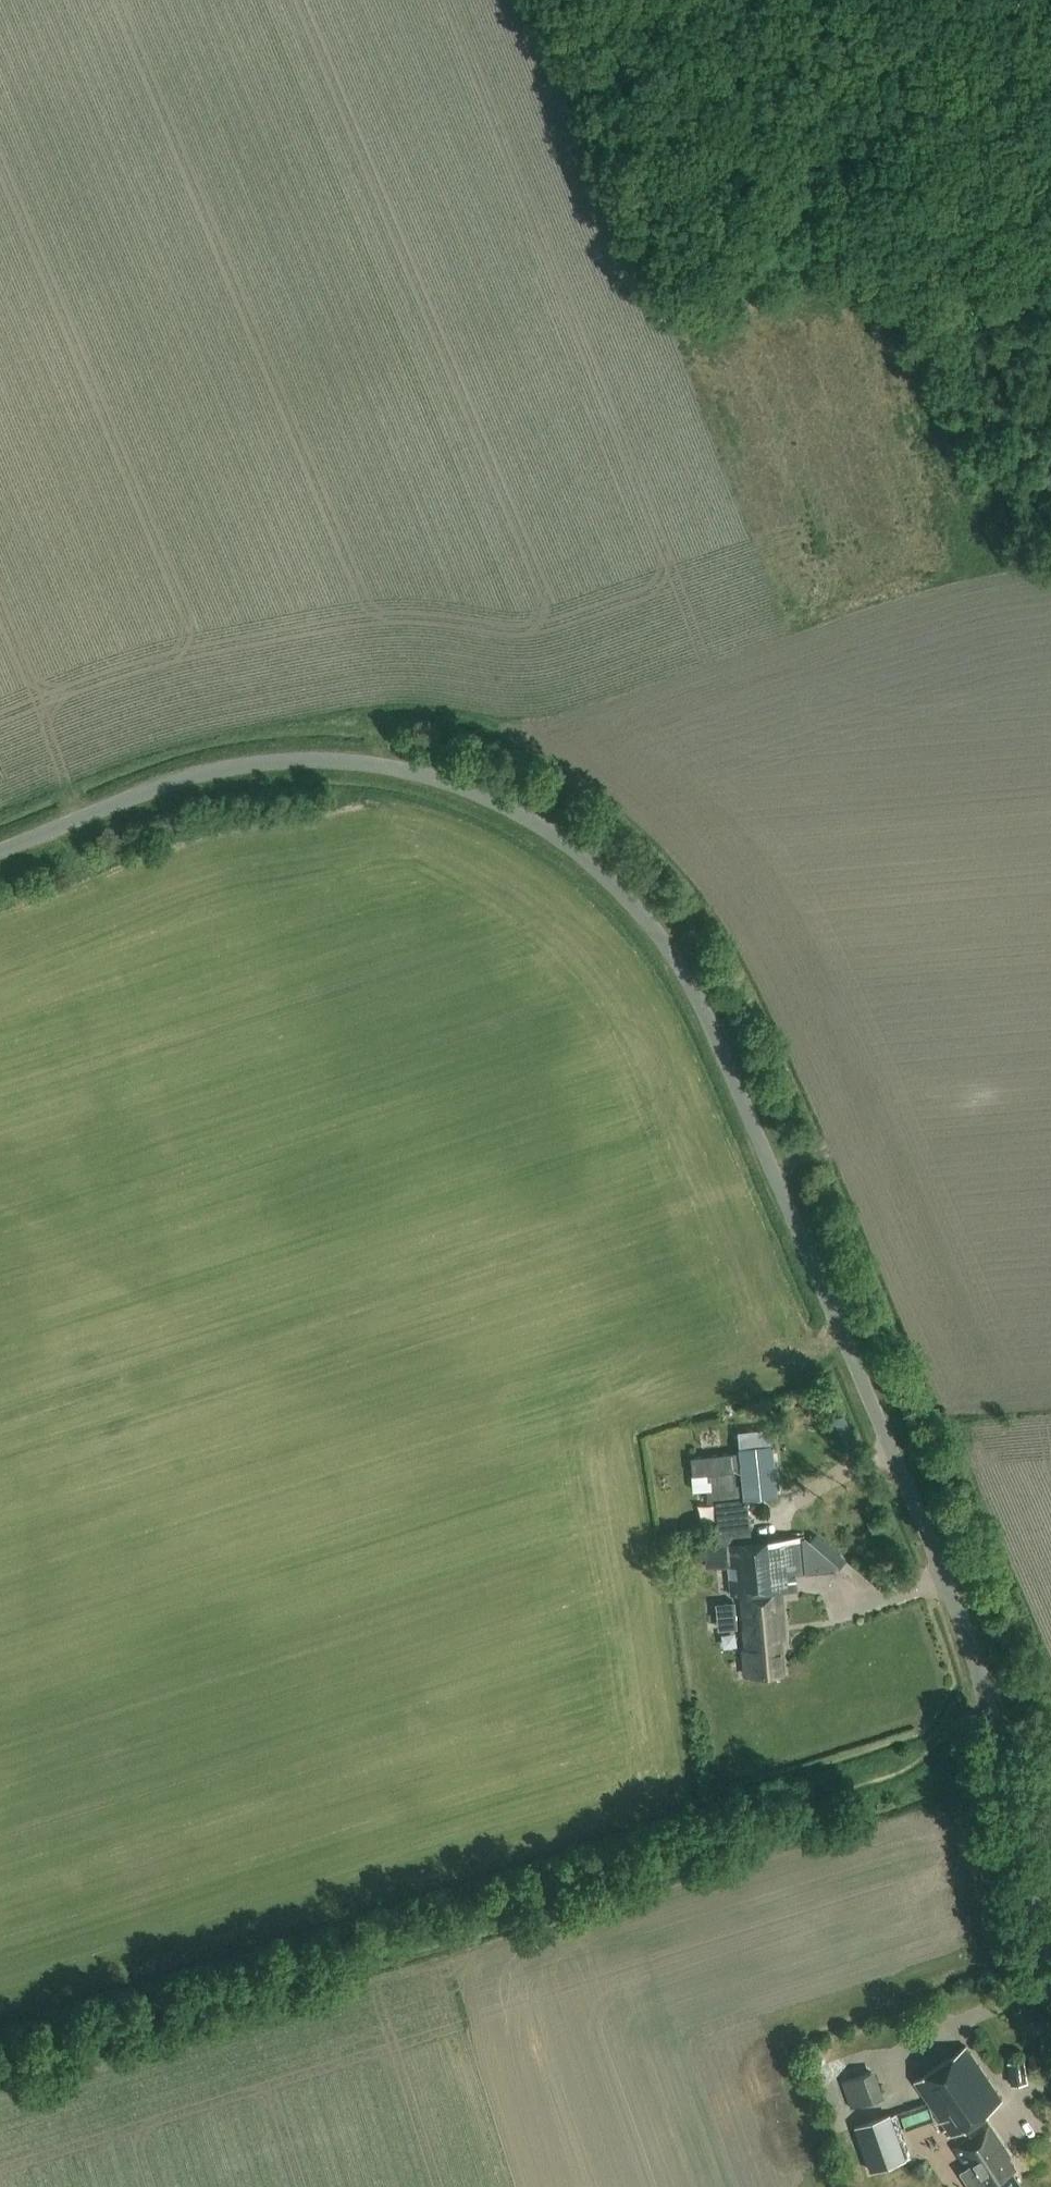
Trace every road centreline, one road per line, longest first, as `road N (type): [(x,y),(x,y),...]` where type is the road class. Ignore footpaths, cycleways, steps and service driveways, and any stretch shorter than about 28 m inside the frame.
road 1 (unclassified): [(0,854),(182,781),(235,767),(328,761),(376,764),(485,797),(610,882),(649,923),(714,1028),(953,1597),(994,1719),(1050,1968)]

